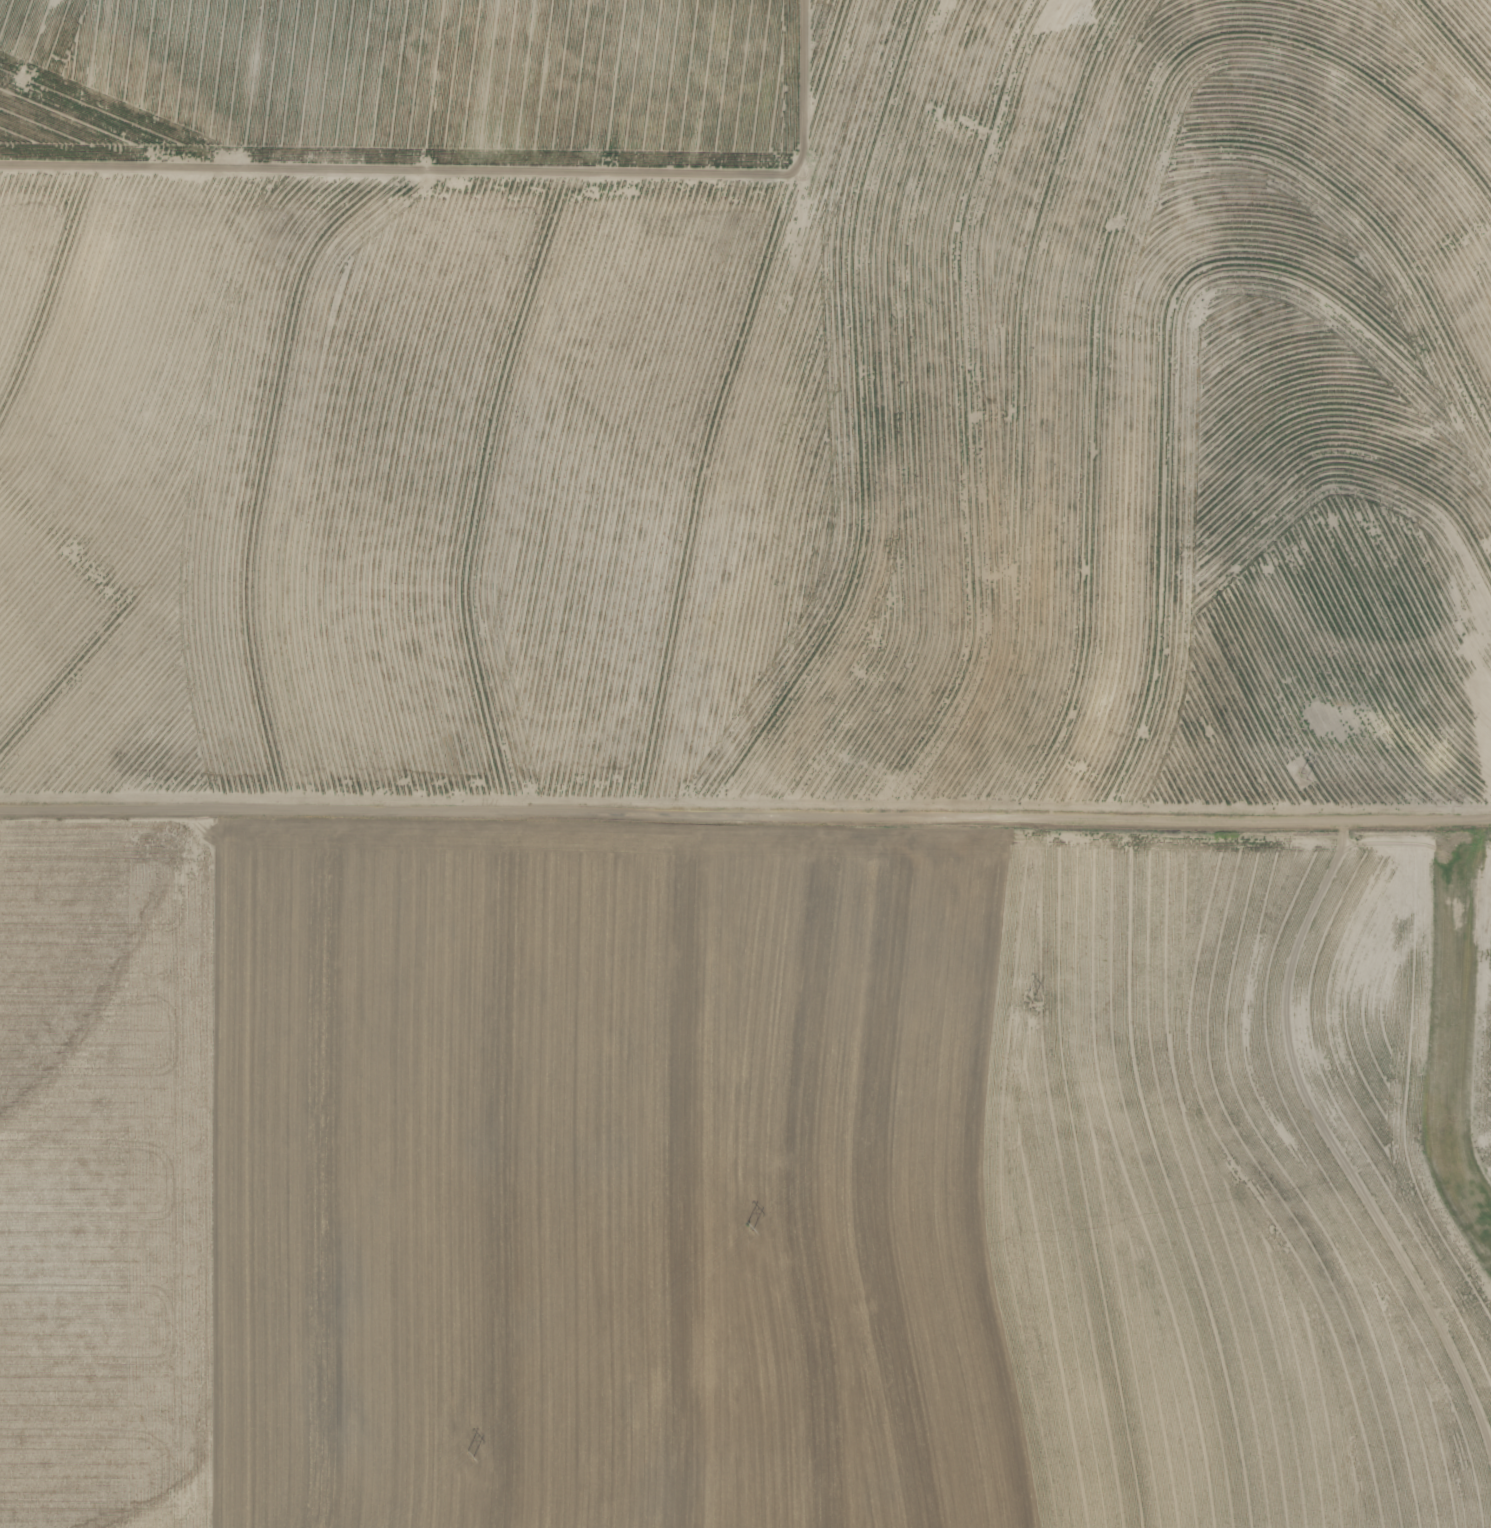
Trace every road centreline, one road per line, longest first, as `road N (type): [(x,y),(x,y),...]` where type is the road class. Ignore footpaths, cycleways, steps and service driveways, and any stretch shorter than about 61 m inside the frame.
road 1 (residential): [(1490,822),(0,814)]
road 2 (residential): [(1490,796),(1467,484),(1432,454),(1232,419),(1207,399),(1204,0)]
road 3 (residential): [(1490,1325),(1437,1242),(1327,1116),(1302,1051),(1307,971),(1347,821)]

